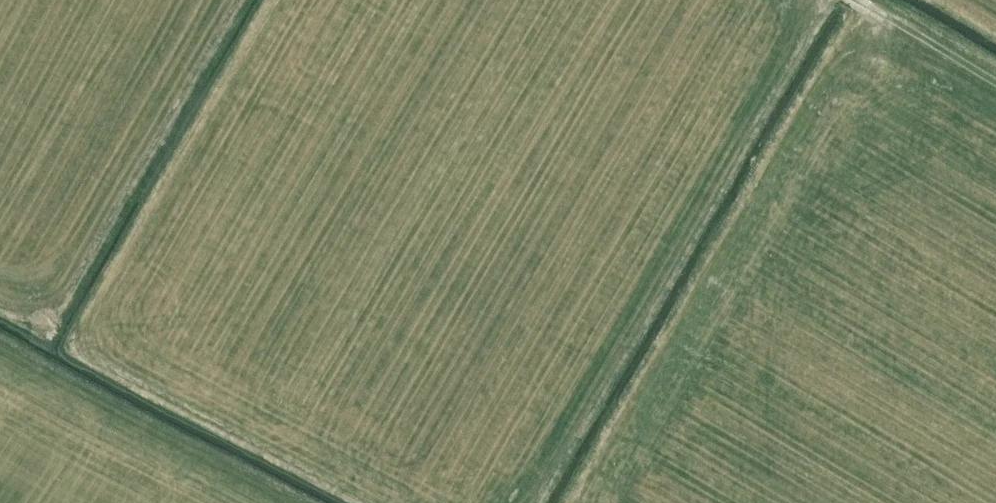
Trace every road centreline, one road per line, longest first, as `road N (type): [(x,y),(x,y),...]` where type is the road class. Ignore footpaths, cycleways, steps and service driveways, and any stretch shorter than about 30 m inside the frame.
road 1 (track): [(995,85),(861,3)]

